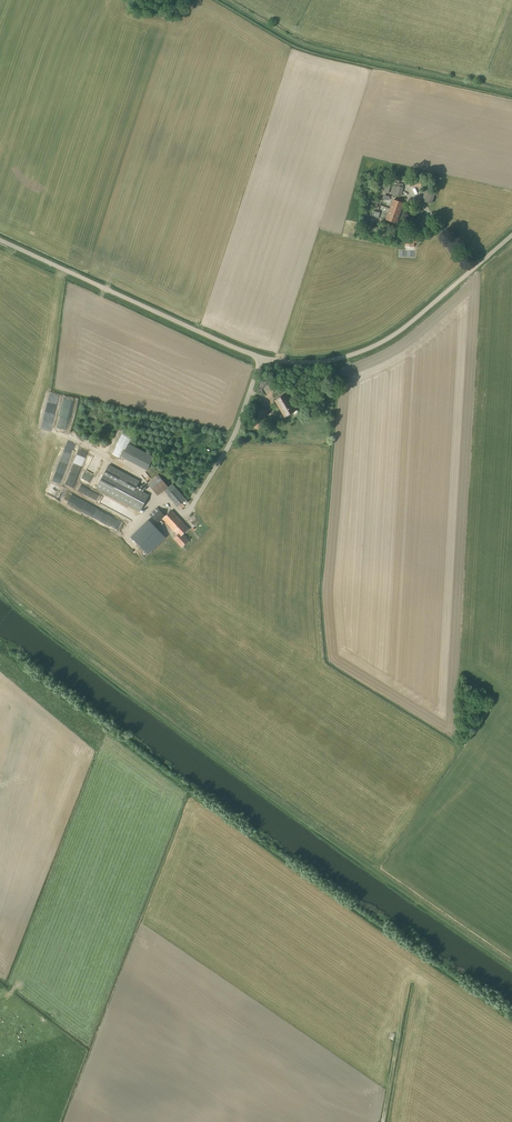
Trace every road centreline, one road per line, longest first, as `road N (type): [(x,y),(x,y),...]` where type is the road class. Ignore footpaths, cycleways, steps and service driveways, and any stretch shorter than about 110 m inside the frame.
road 1 (track): [(0,587),(156,714),(511,967)]
road 2 (unclassified): [(261,358),(325,363),(368,350),(511,237)]
road 3 (unclassified): [(261,358),(0,242)]
road 4 (unclassified): [(193,507),(242,421),(261,358)]

